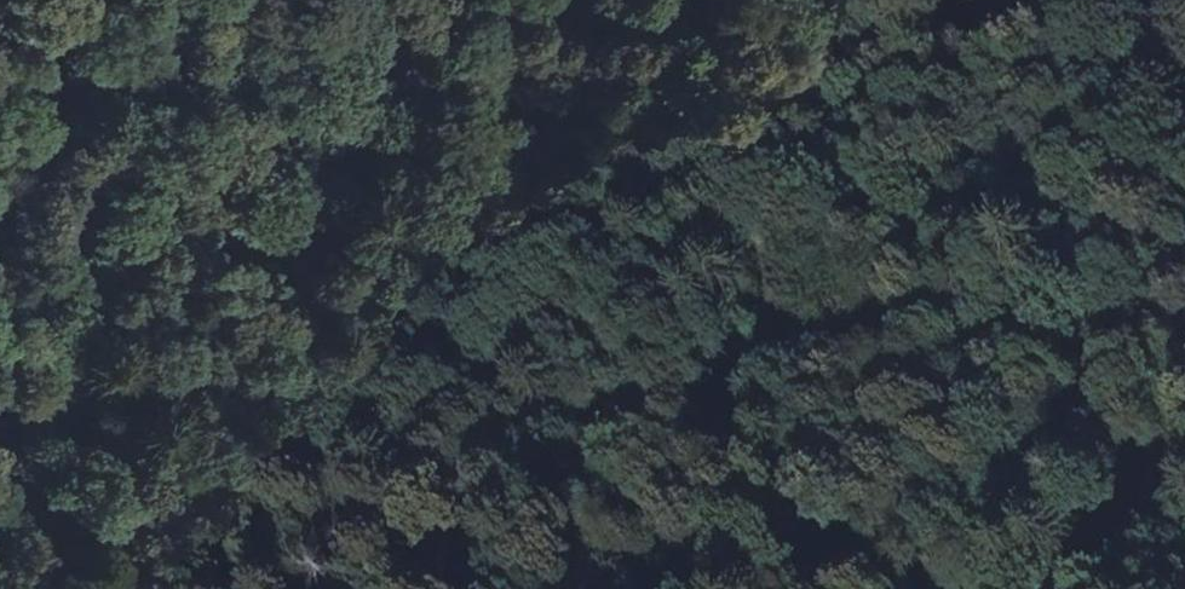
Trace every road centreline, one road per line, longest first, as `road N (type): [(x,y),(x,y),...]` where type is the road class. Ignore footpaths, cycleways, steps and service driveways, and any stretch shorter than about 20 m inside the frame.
road 1 (track): [(1184,61),(951,114),(807,160),(524,274),(421,289),(288,267),(0,41)]
road 2 (track): [(132,588),(0,534)]

